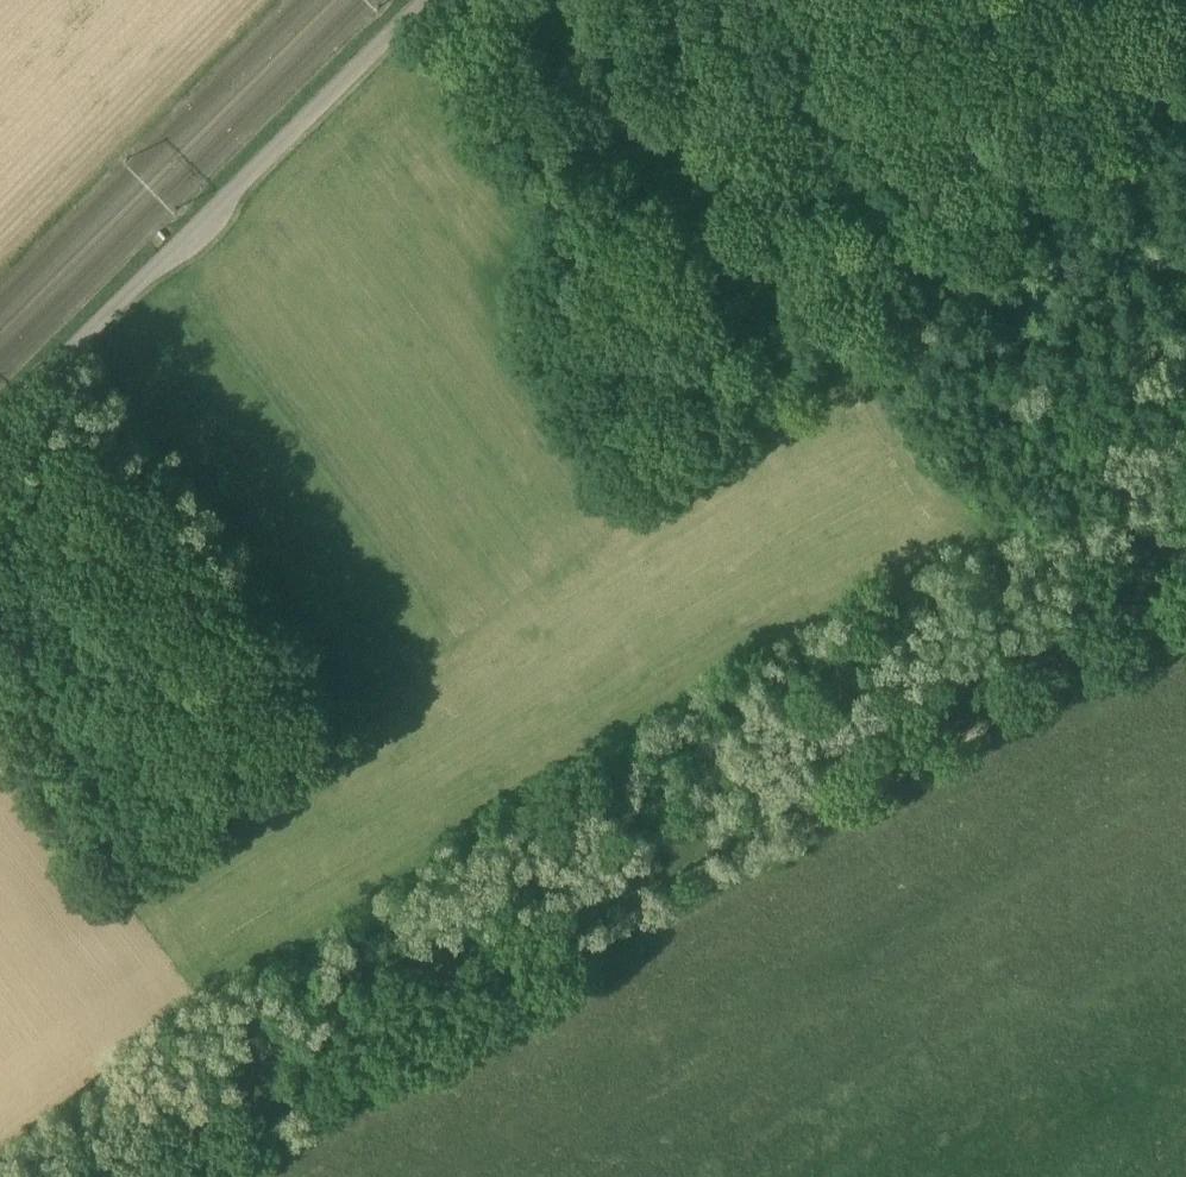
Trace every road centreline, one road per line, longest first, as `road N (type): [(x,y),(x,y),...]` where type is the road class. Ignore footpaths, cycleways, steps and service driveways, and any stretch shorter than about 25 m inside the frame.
road 1 (track): [(1185,599),(515,996),(184,1176)]
road 2 (unclassified): [(427,0),(0,422)]

